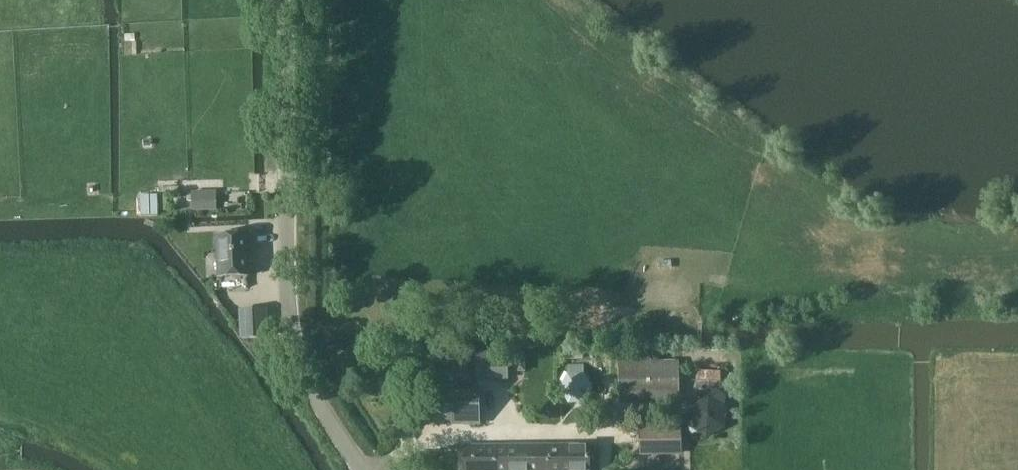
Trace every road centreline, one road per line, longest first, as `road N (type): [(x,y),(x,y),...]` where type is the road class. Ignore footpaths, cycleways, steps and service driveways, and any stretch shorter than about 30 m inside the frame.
road 1 (unclassified): [(362,469),(305,381),(285,292),(283,0)]

